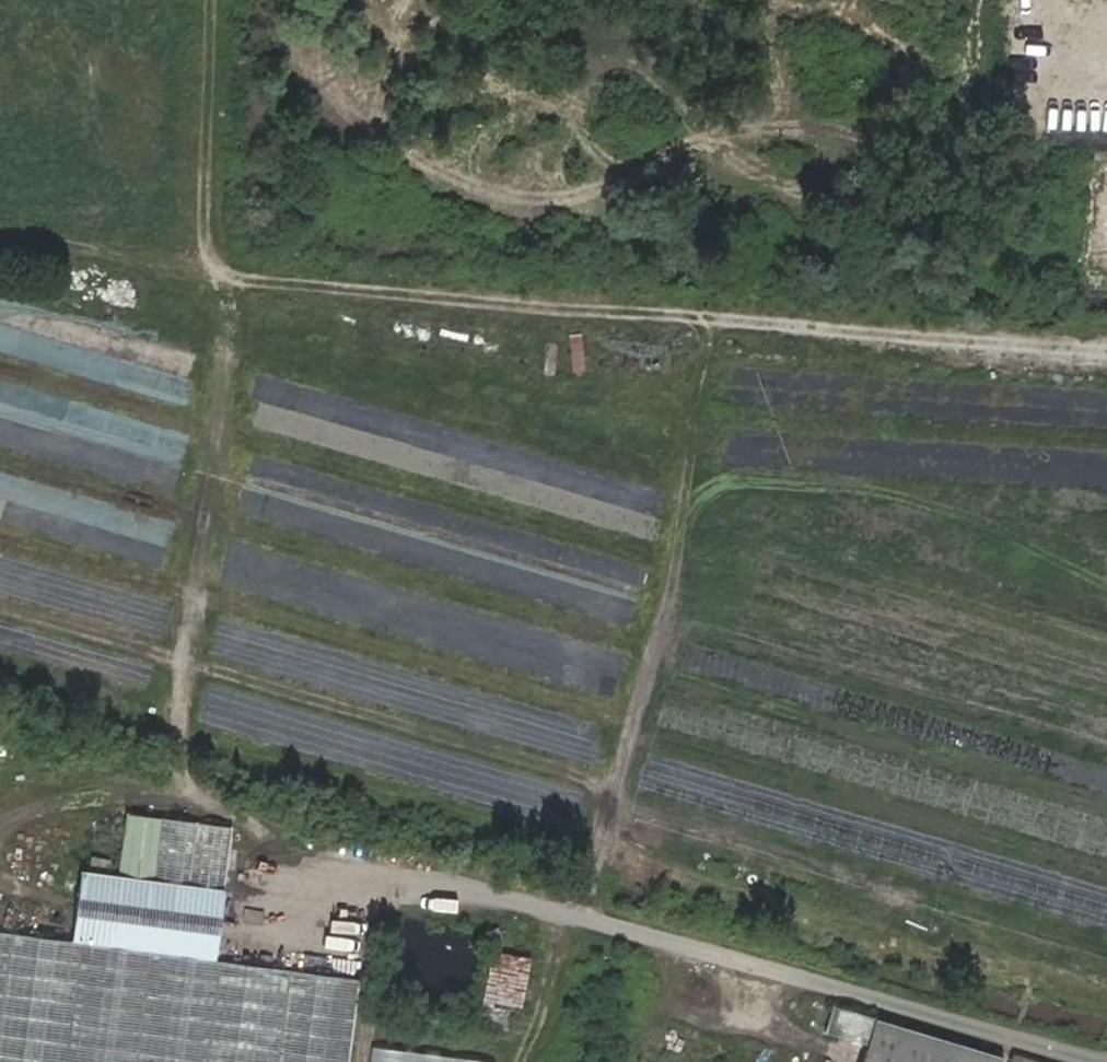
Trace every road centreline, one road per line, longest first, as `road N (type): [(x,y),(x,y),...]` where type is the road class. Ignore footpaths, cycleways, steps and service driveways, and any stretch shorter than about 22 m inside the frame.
road 1 (track): [(1106,352),(890,340),(668,311),(304,284),(203,271),(116,230)]

